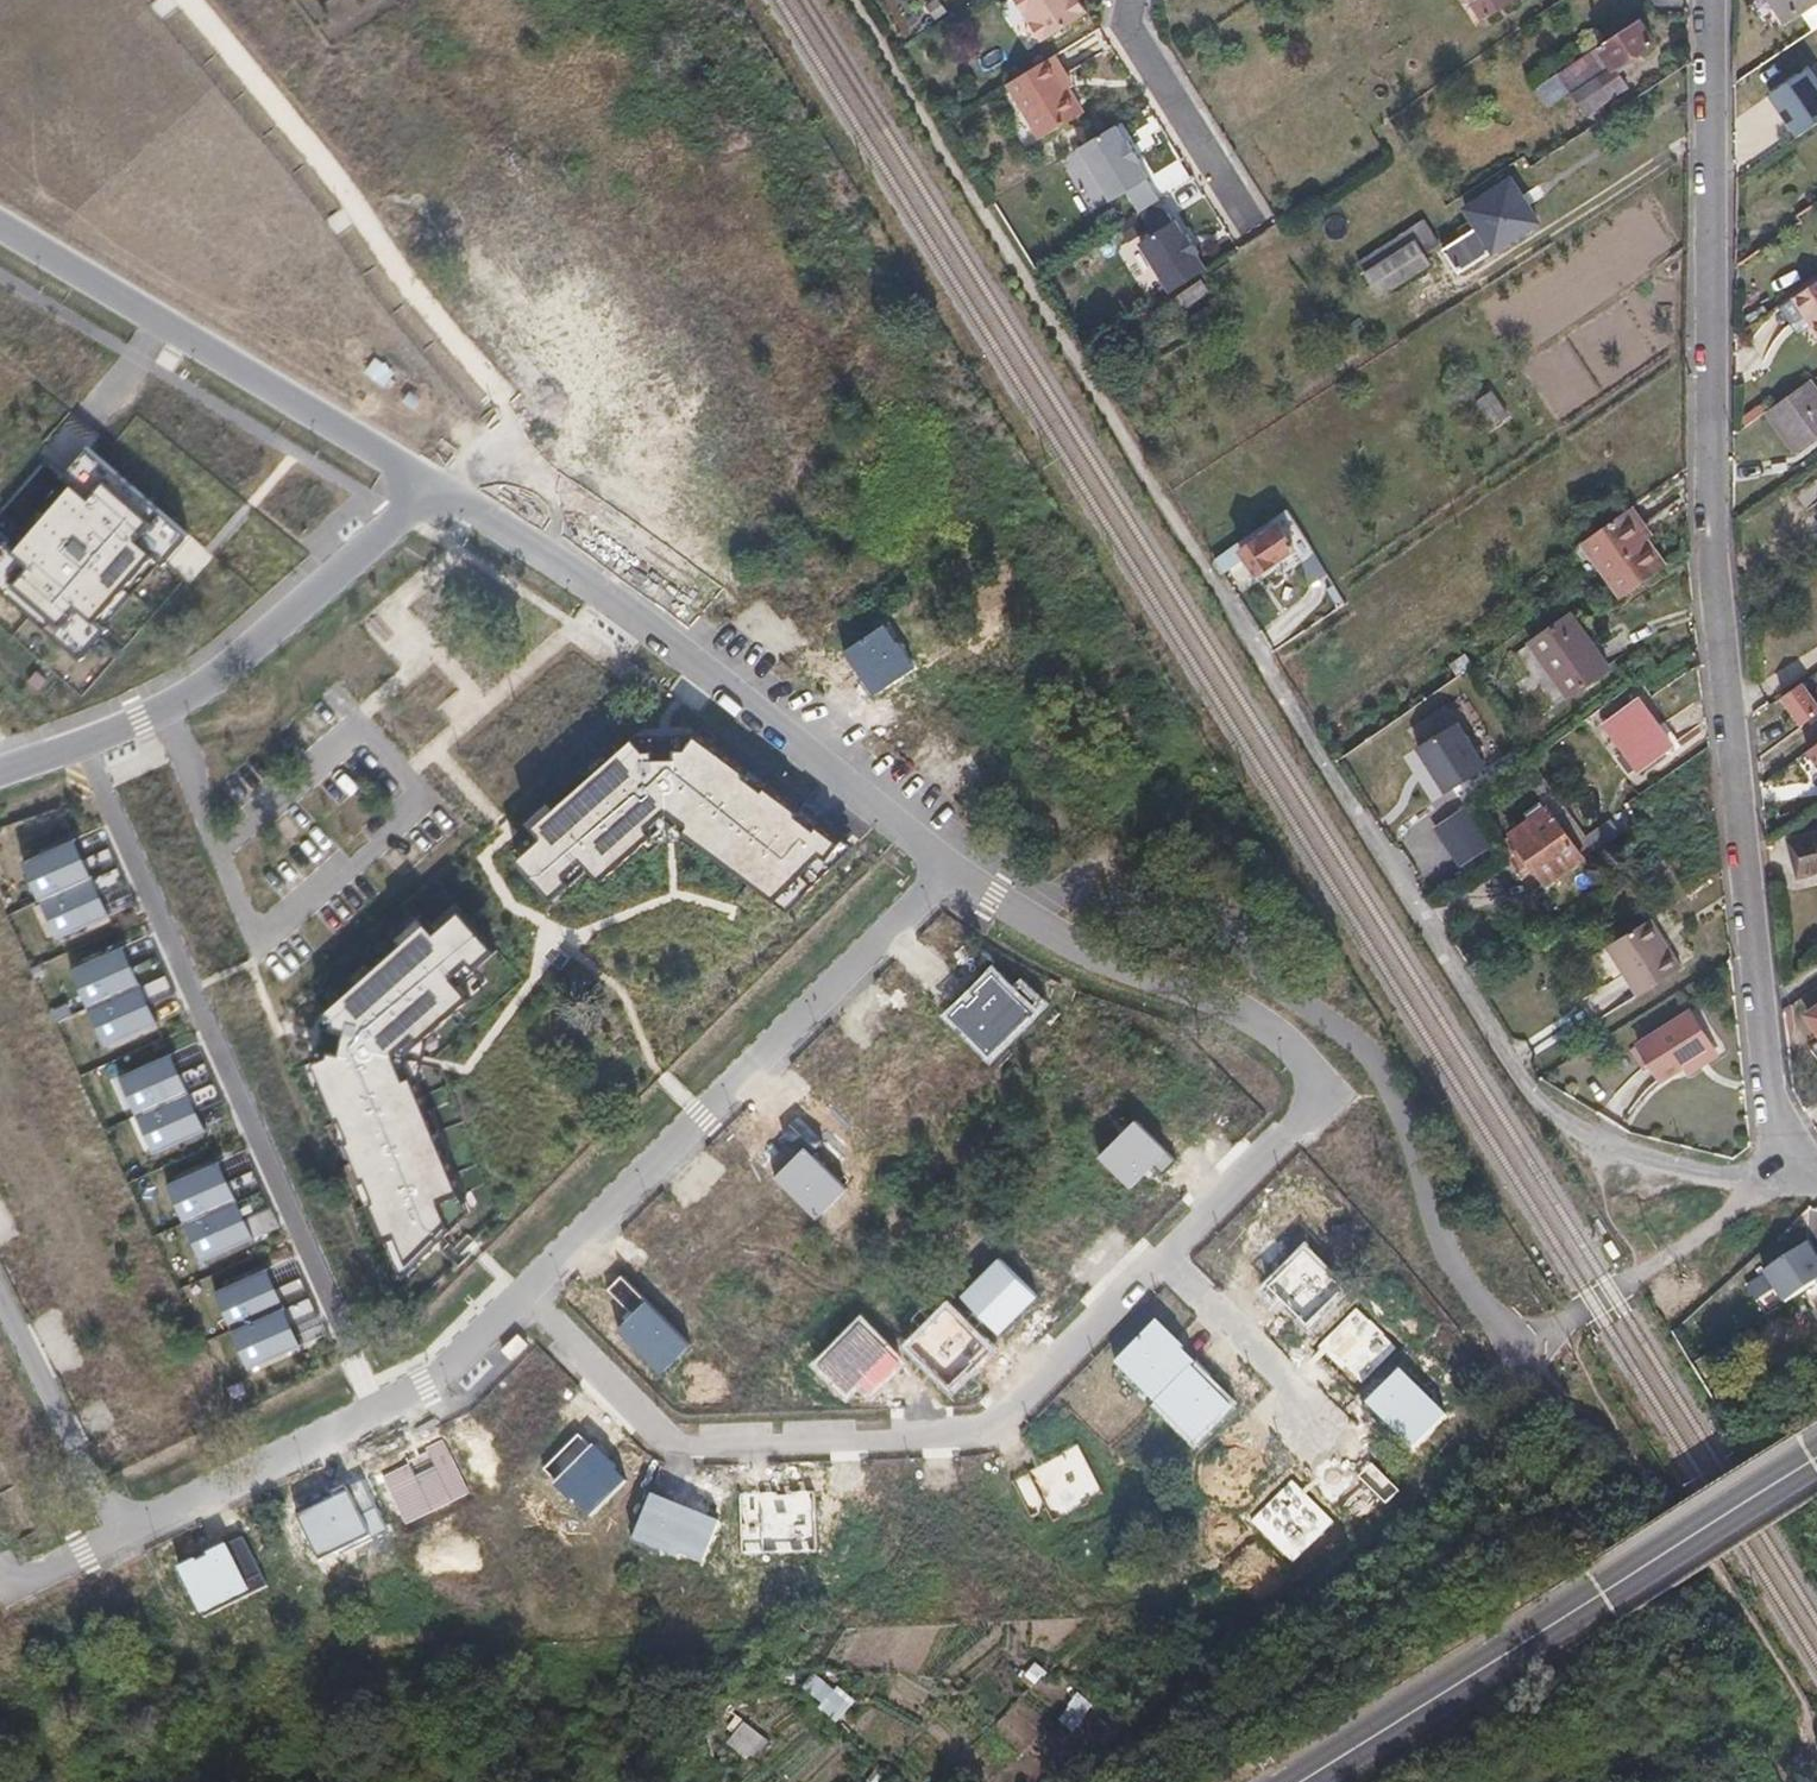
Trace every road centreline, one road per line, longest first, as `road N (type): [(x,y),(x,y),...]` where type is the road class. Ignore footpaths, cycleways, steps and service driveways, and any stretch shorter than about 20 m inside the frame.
road 1 (residential): [(1710,0),(1713,519),(1771,1141),(1786,1180),(1816,1186)]
road 2 (residential): [(528,1297),(643,1426),(691,1449),(994,1431),(1163,1261)]
road 3 (residential): [(82,746),(373,1410)]
road 4 (track): [(857,0),(1199,566)]
road 5 (unclassified): [(435,483),(959,865)]
road 6 (track): [(1581,1404),(1546,1416),(1063,1781)]
road 7 (residential): [(528,1297),(959,865)]
road 8 (residential): [(0,230),(435,483)]
road 9 (residential): [(82,746),(166,712),(230,669),(435,483)]
road 10 (unclassified): [(959,865),(1102,964),(1251,1019),(1325,1090)]
road 11 (primary): [(1615,1586),(1301,1781)]
road 12 (residential): [(135,1536),(0,1278)]
road 13 (residential): [(135,1536),(373,1410)]
road 14 (primary): [(1615,1586),(1816,1458)]
road 15 (residential): [(1163,1261),(1325,1090)]
road 16 (residential): [(1163,1261),(1312,1421)]
road 17 (residential): [(0,1587),(8,1603),(135,1536)]
road 18 (residential): [(425,1382),(528,1297)]

